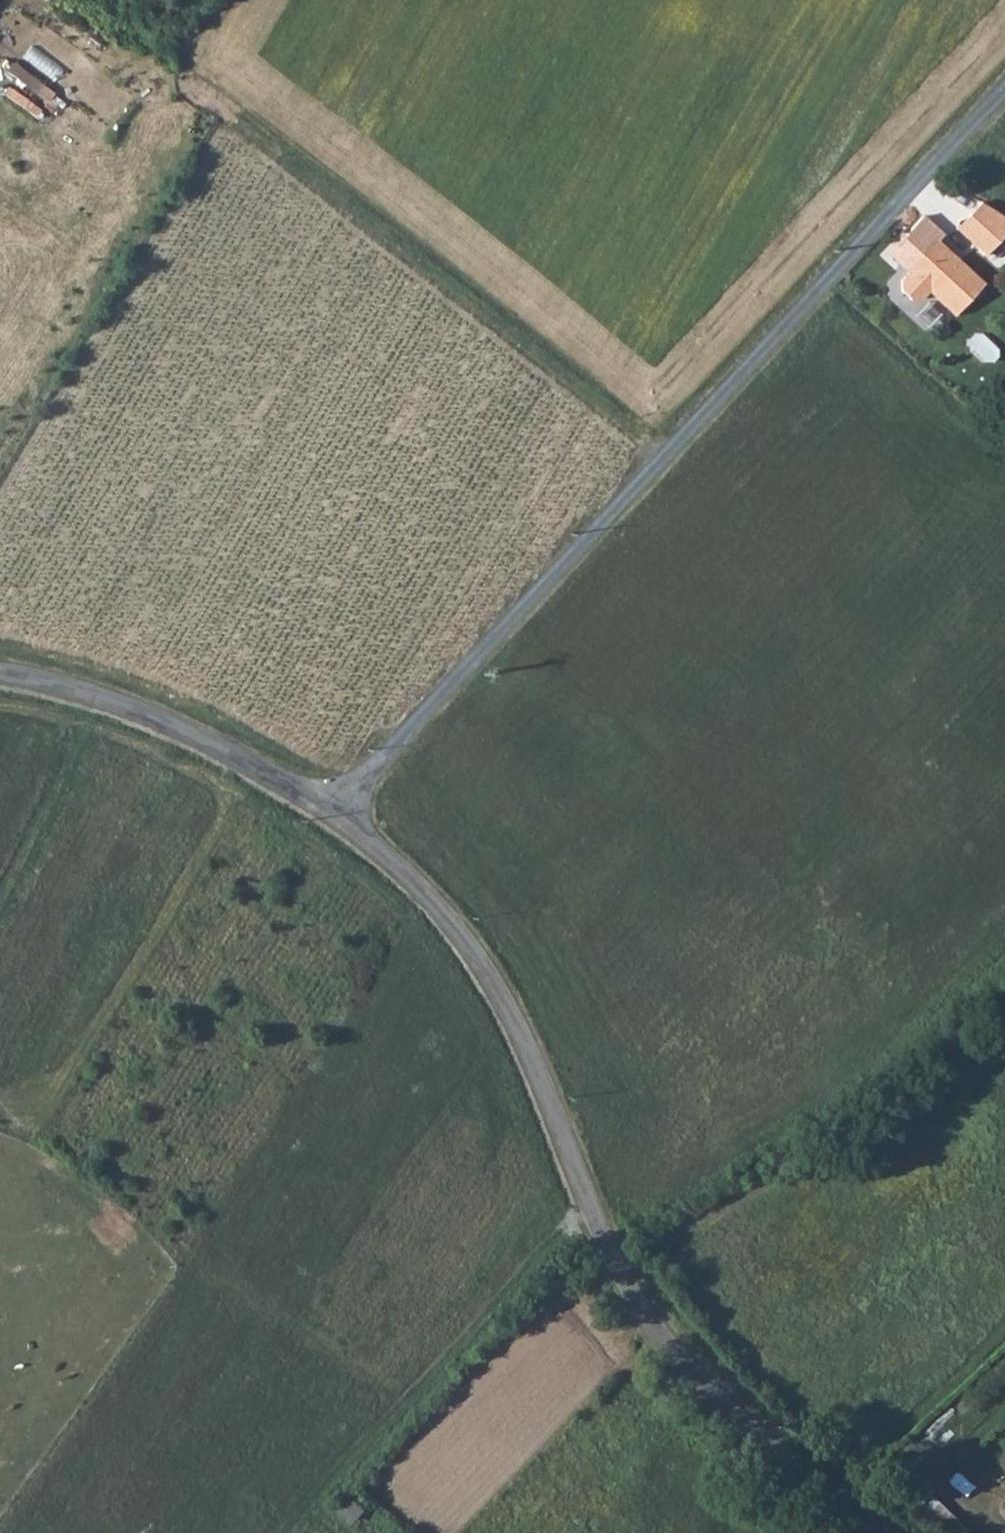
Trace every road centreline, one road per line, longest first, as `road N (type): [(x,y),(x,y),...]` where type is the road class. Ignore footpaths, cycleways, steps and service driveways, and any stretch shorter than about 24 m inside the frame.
road 1 (unclassified): [(1004,101),(815,296),(365,783),(339,822)]
road 2 (unclassified): [(339,822),(437,907),(473,951),(528,1057),(623,1285),(737,1410),(878,1532)]
road 3 (unclassified): [(0,674),(73,692),(187,737),(339,822)]

